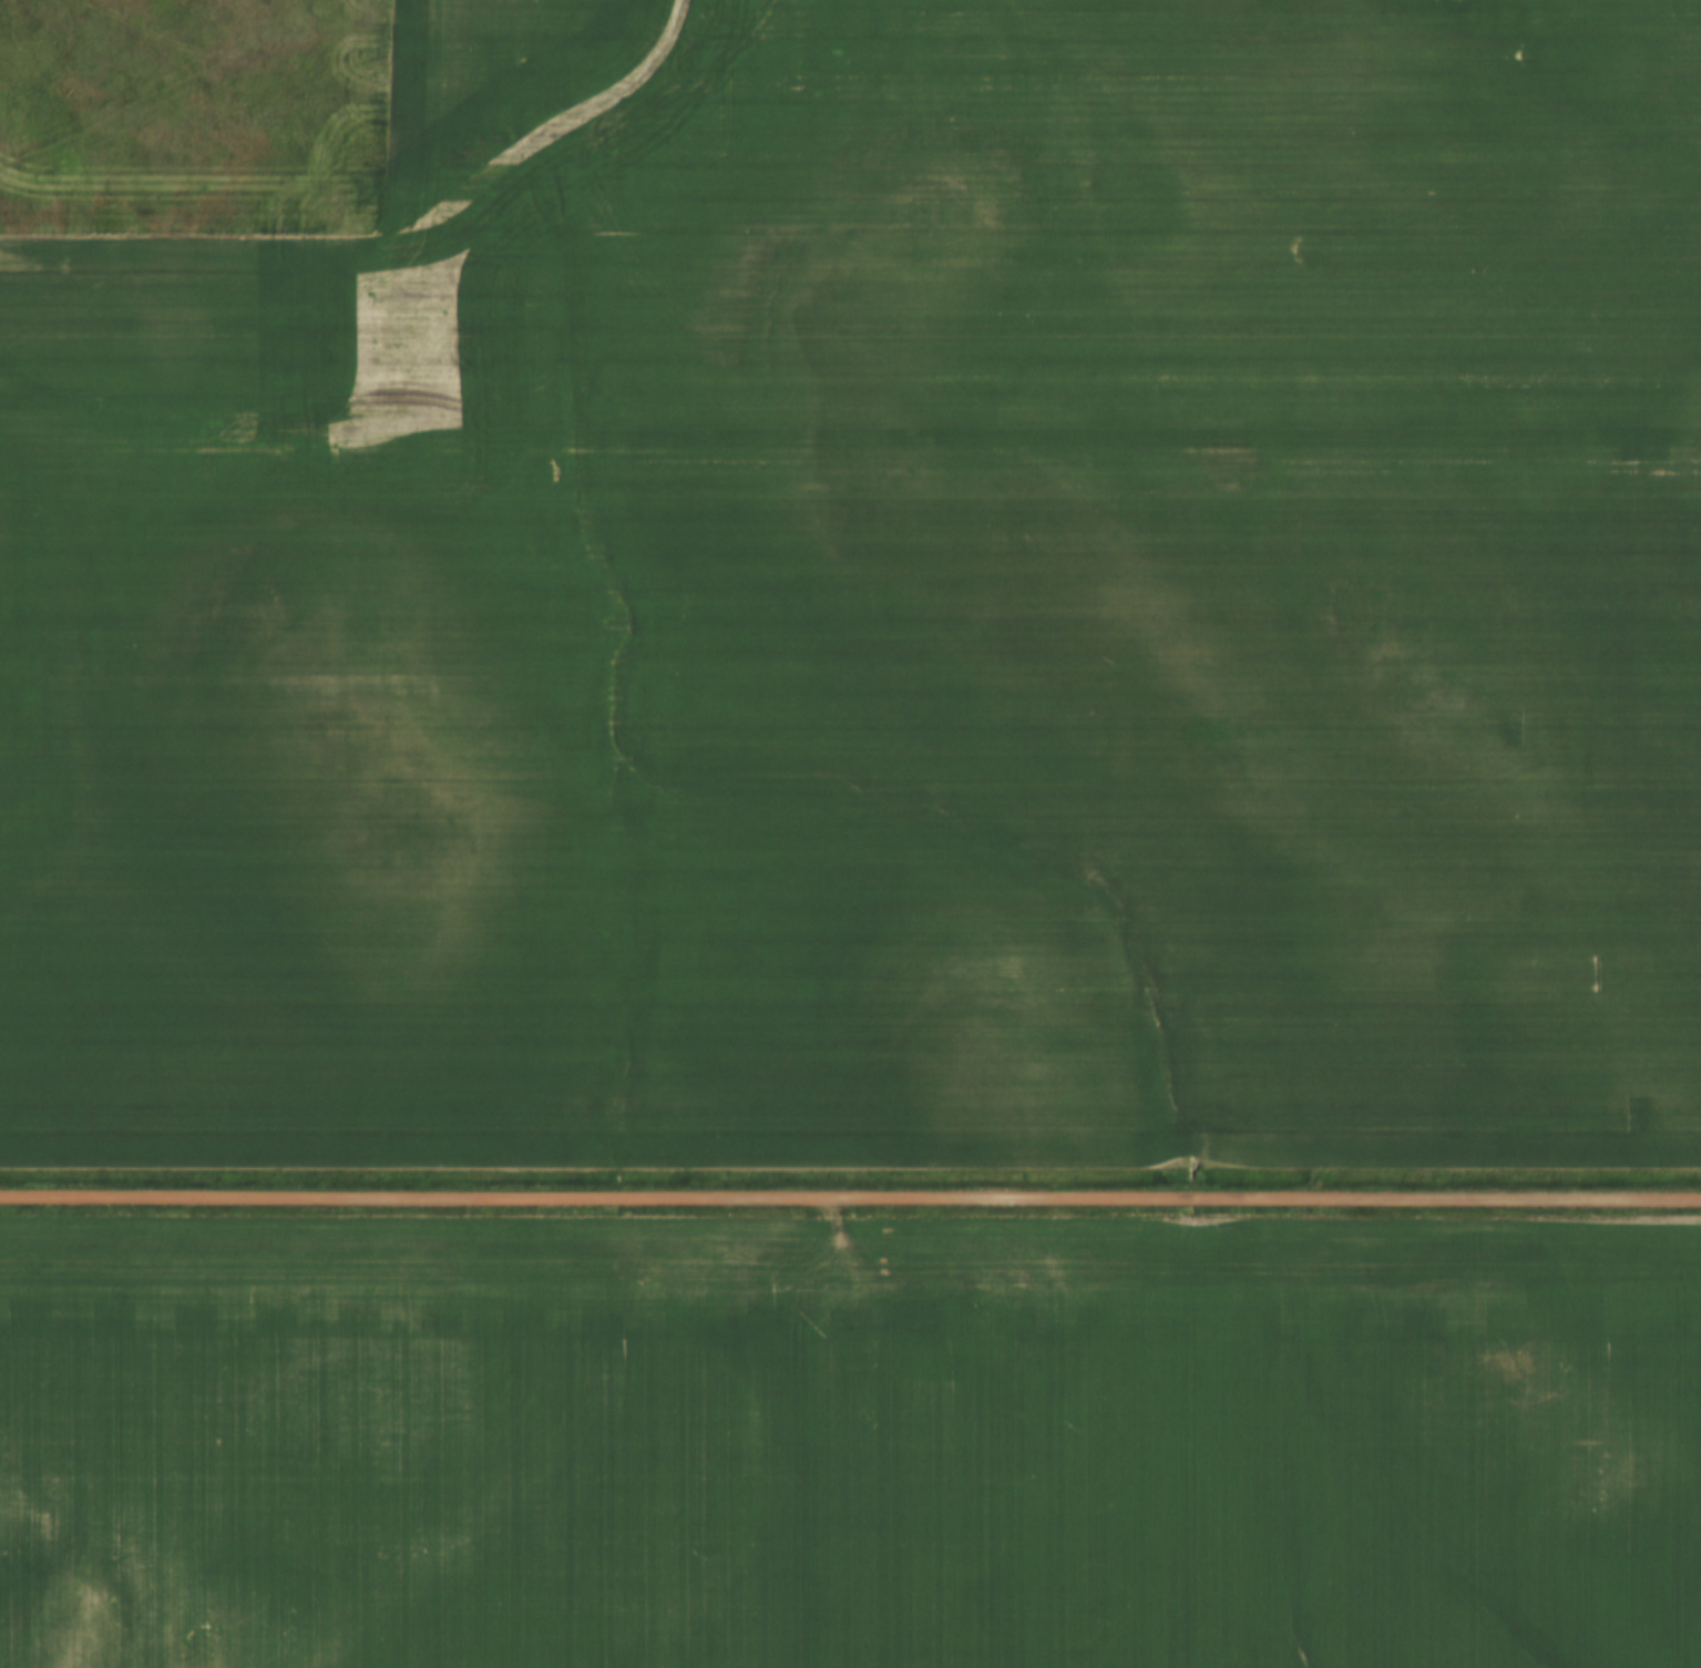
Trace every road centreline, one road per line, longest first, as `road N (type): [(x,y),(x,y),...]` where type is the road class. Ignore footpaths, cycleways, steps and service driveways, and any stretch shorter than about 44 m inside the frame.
road 1 (residential): [(0,1196),(1700,1198)]

